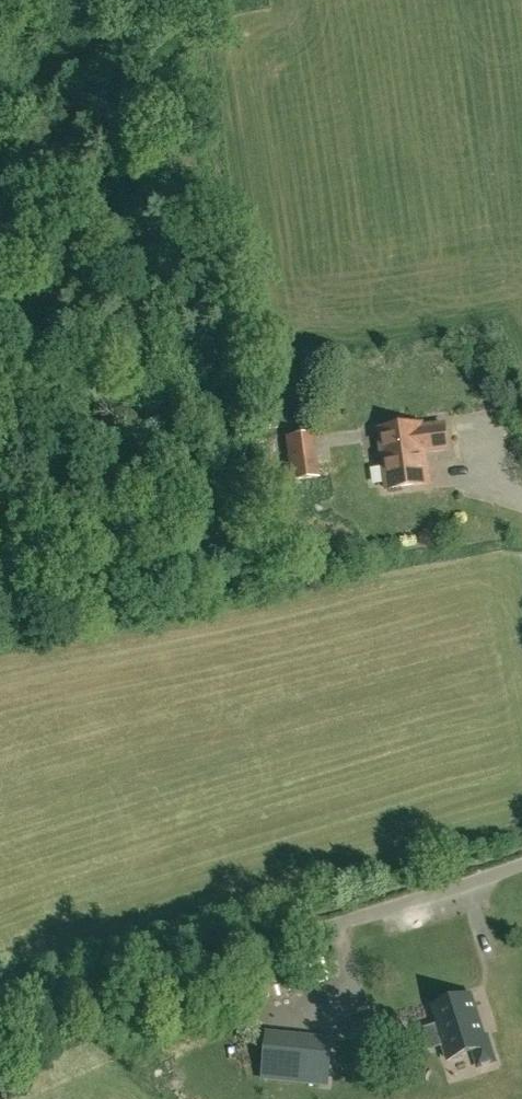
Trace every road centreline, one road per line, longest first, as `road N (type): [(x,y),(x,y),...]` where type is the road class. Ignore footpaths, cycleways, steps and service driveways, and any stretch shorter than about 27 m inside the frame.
road 1 (unclassified): [(0,1029),(521,864)]

